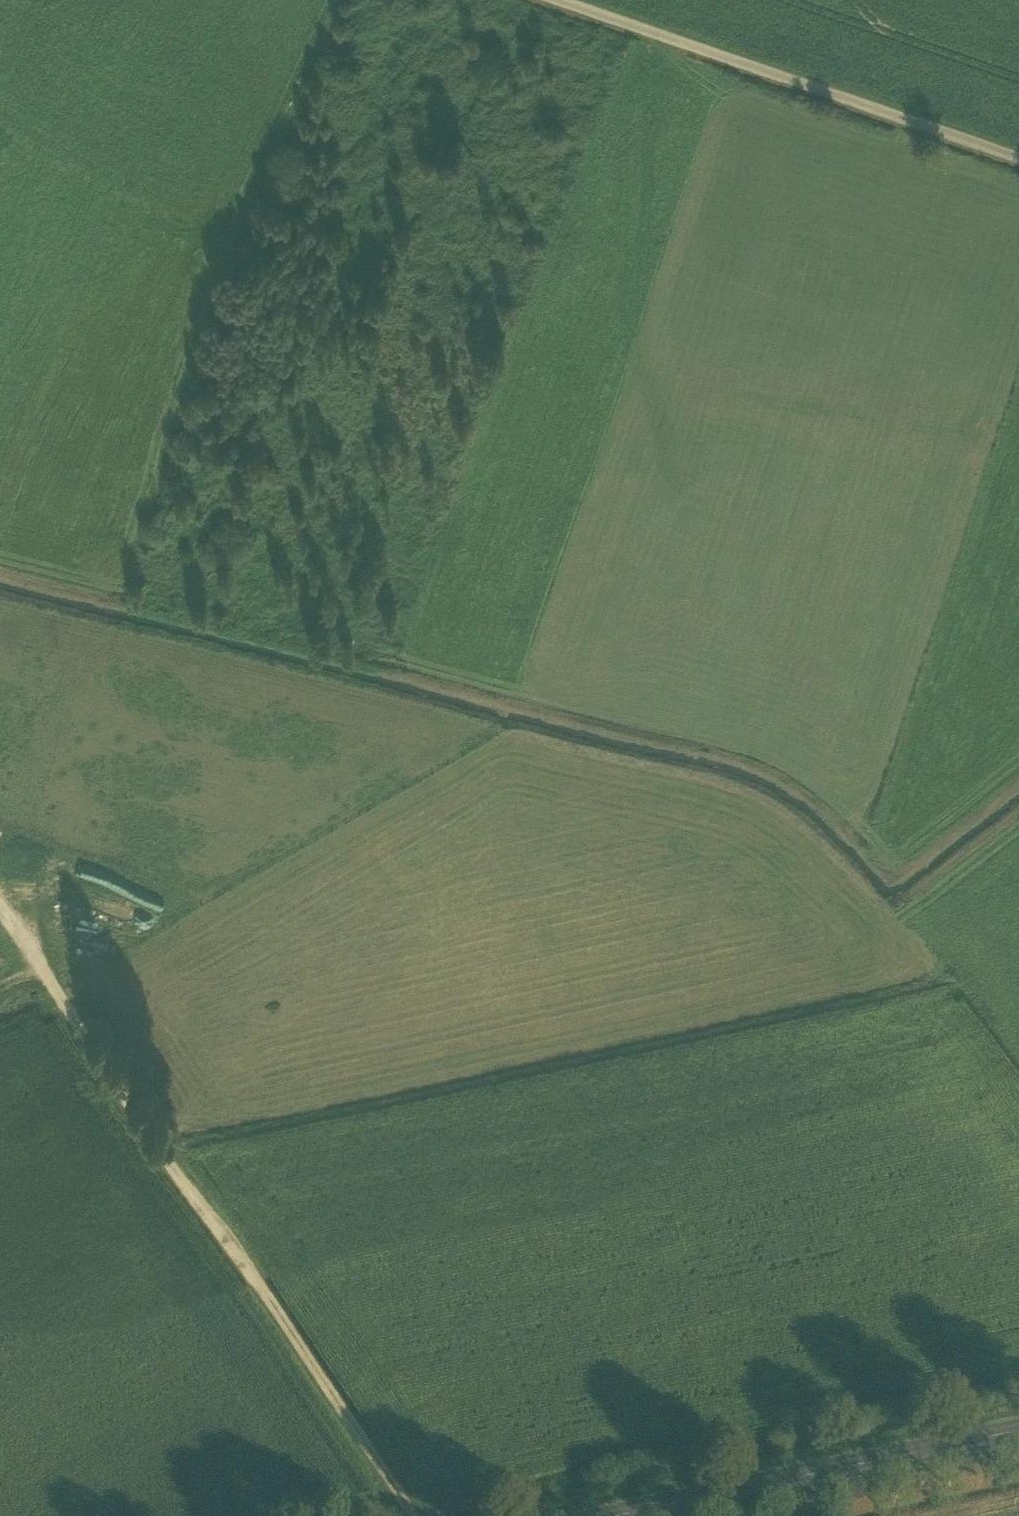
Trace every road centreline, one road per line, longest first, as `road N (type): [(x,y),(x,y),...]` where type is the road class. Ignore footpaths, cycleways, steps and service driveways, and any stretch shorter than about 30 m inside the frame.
road 1 (track): [(413,1515),(0,899)]
road 2 (track): [(1018,154),(556,0)]
road 3 (secondary): [(1018,1433),(629,1515)]

